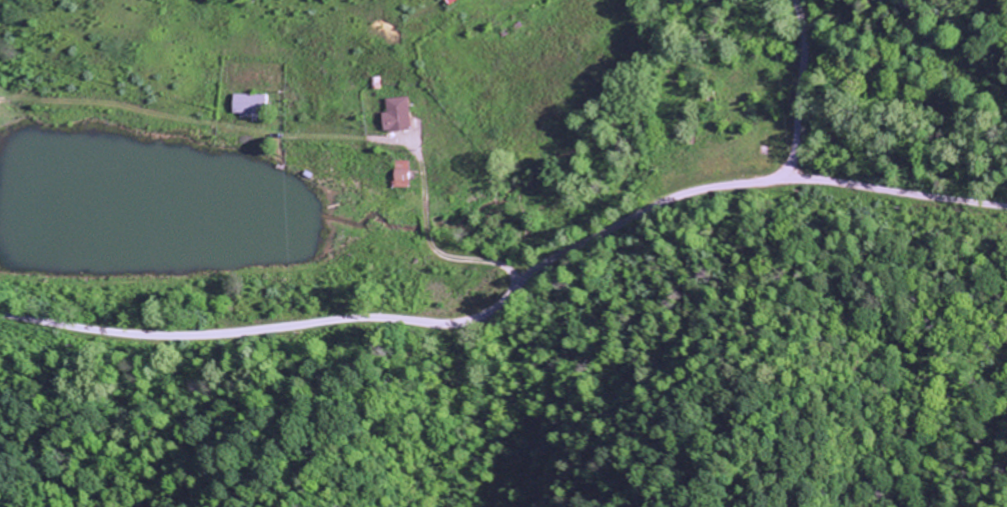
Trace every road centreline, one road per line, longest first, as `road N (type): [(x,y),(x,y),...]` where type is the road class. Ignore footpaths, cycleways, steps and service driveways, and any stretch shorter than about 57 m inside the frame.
road 1 (residential): [(0,313),(166,336),(364,316),(451,325),(490,309),(511,288),(506,269),(482,262)]

